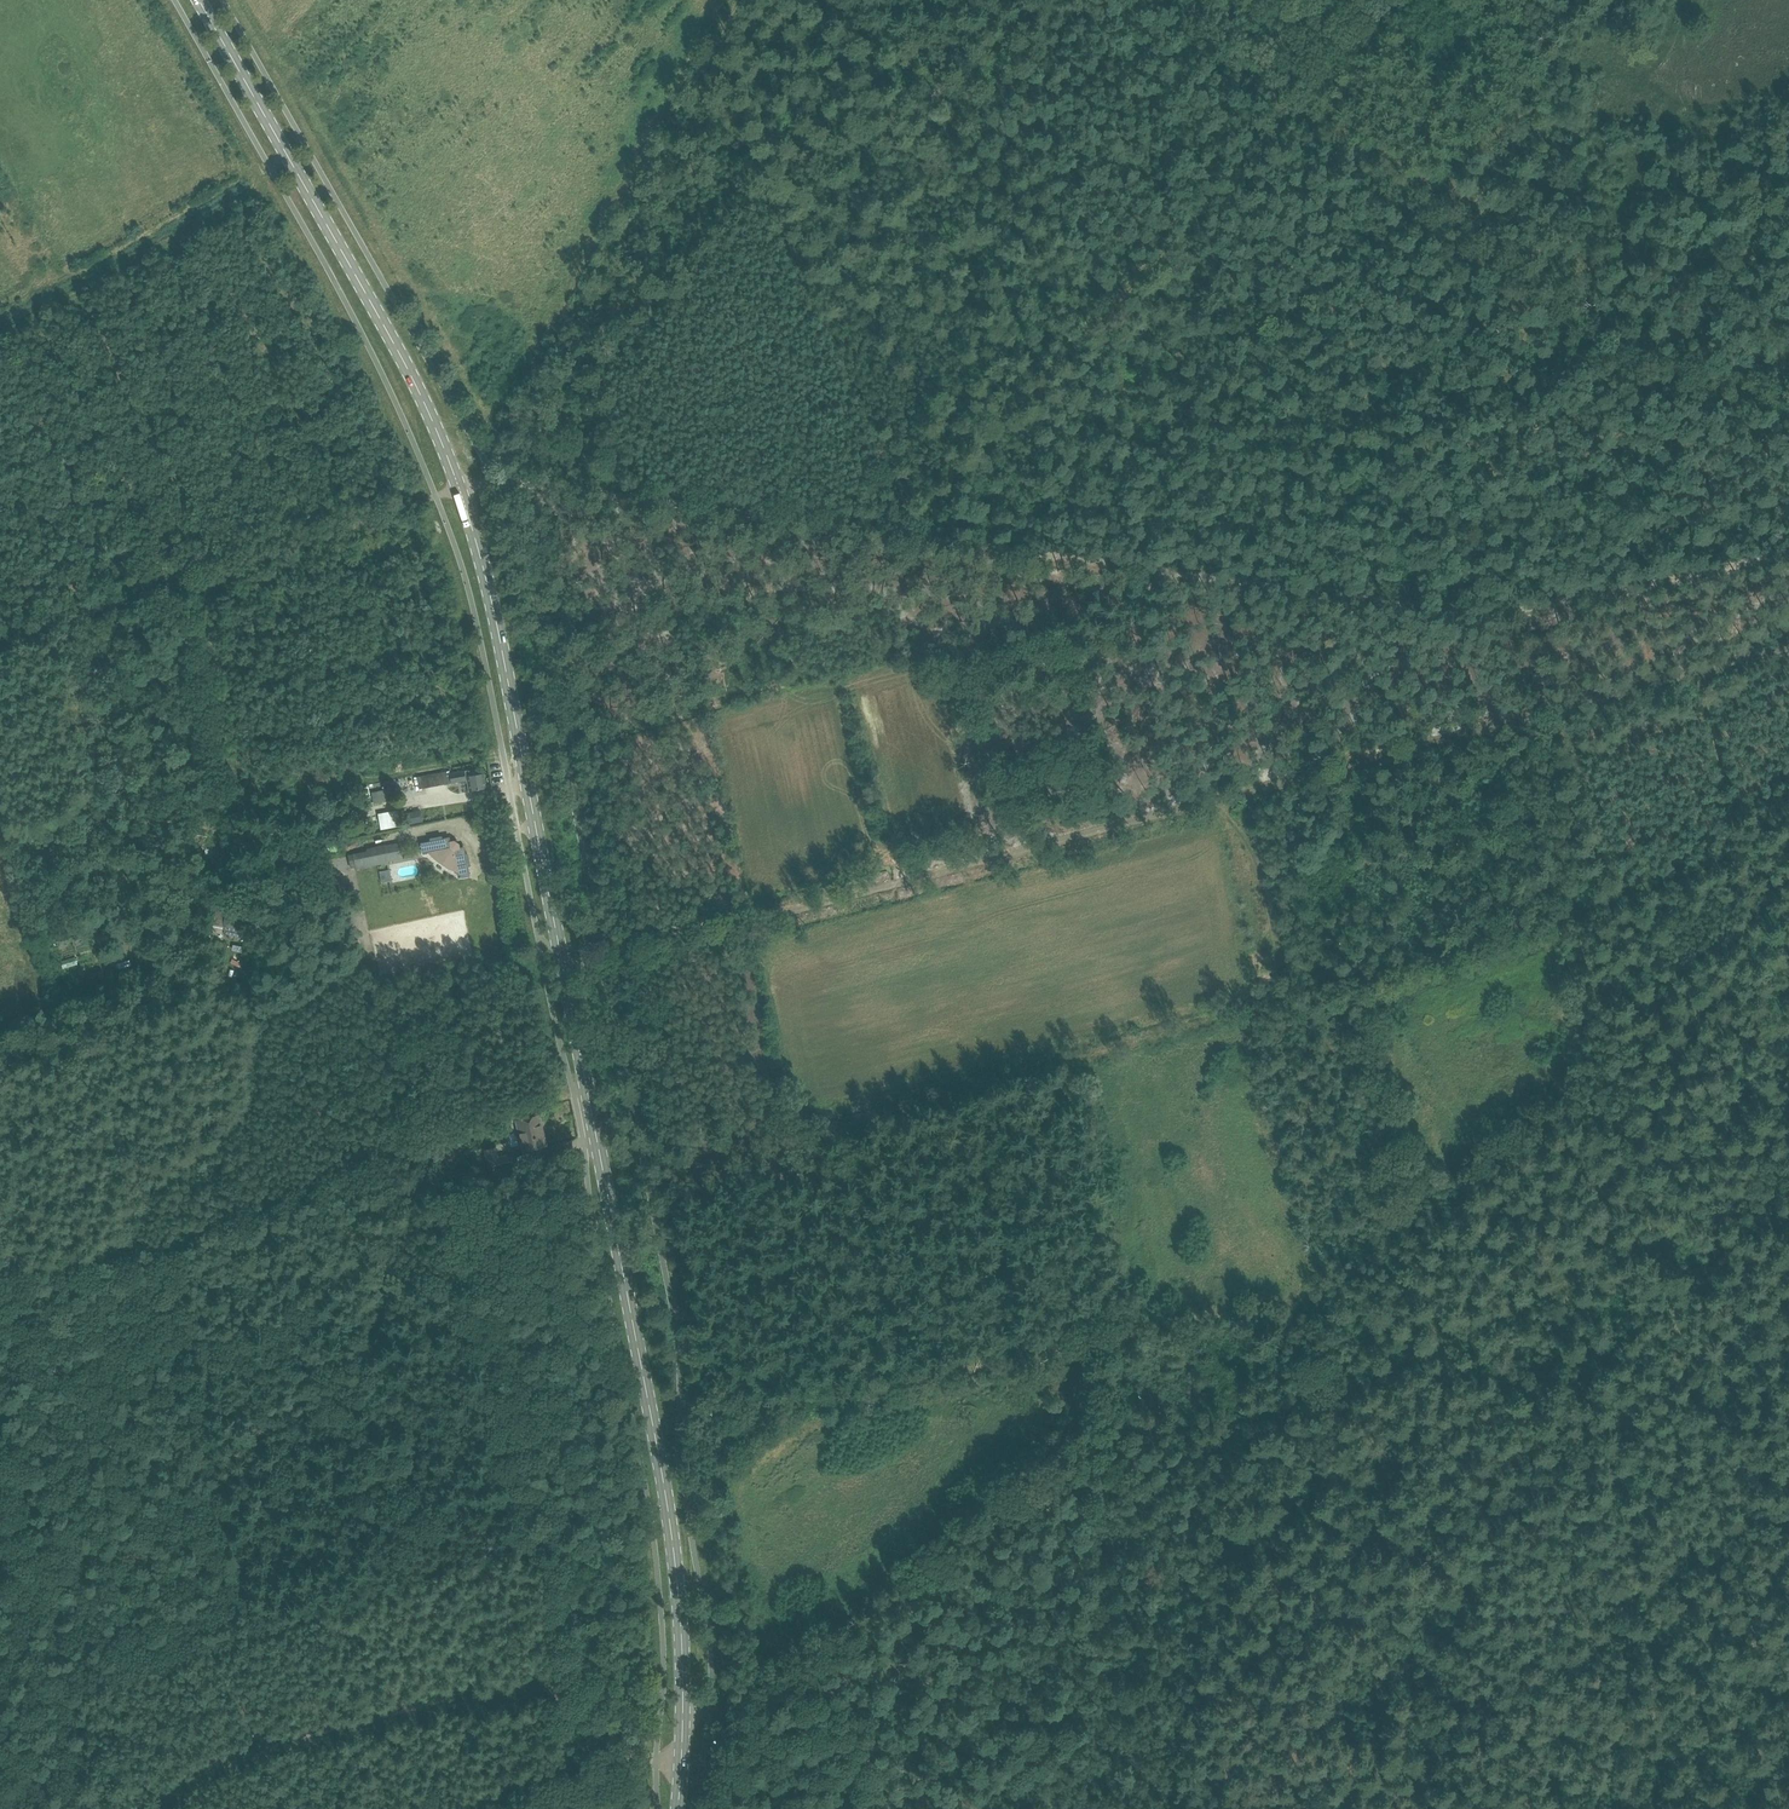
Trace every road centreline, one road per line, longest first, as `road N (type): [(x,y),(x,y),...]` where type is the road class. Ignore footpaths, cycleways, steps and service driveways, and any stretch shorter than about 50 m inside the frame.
road 1 (primary): [(670,1808),(680,1677),(668,1500),(499,623),(471,519),(420,390),(203,0)]
road 2 (track): [(923,539),(1489,611),(1788,553)]
road 3 (track): [(459,486),(0,647)]
road 4 (track): [(459,486),(503,482),(923,539)]

